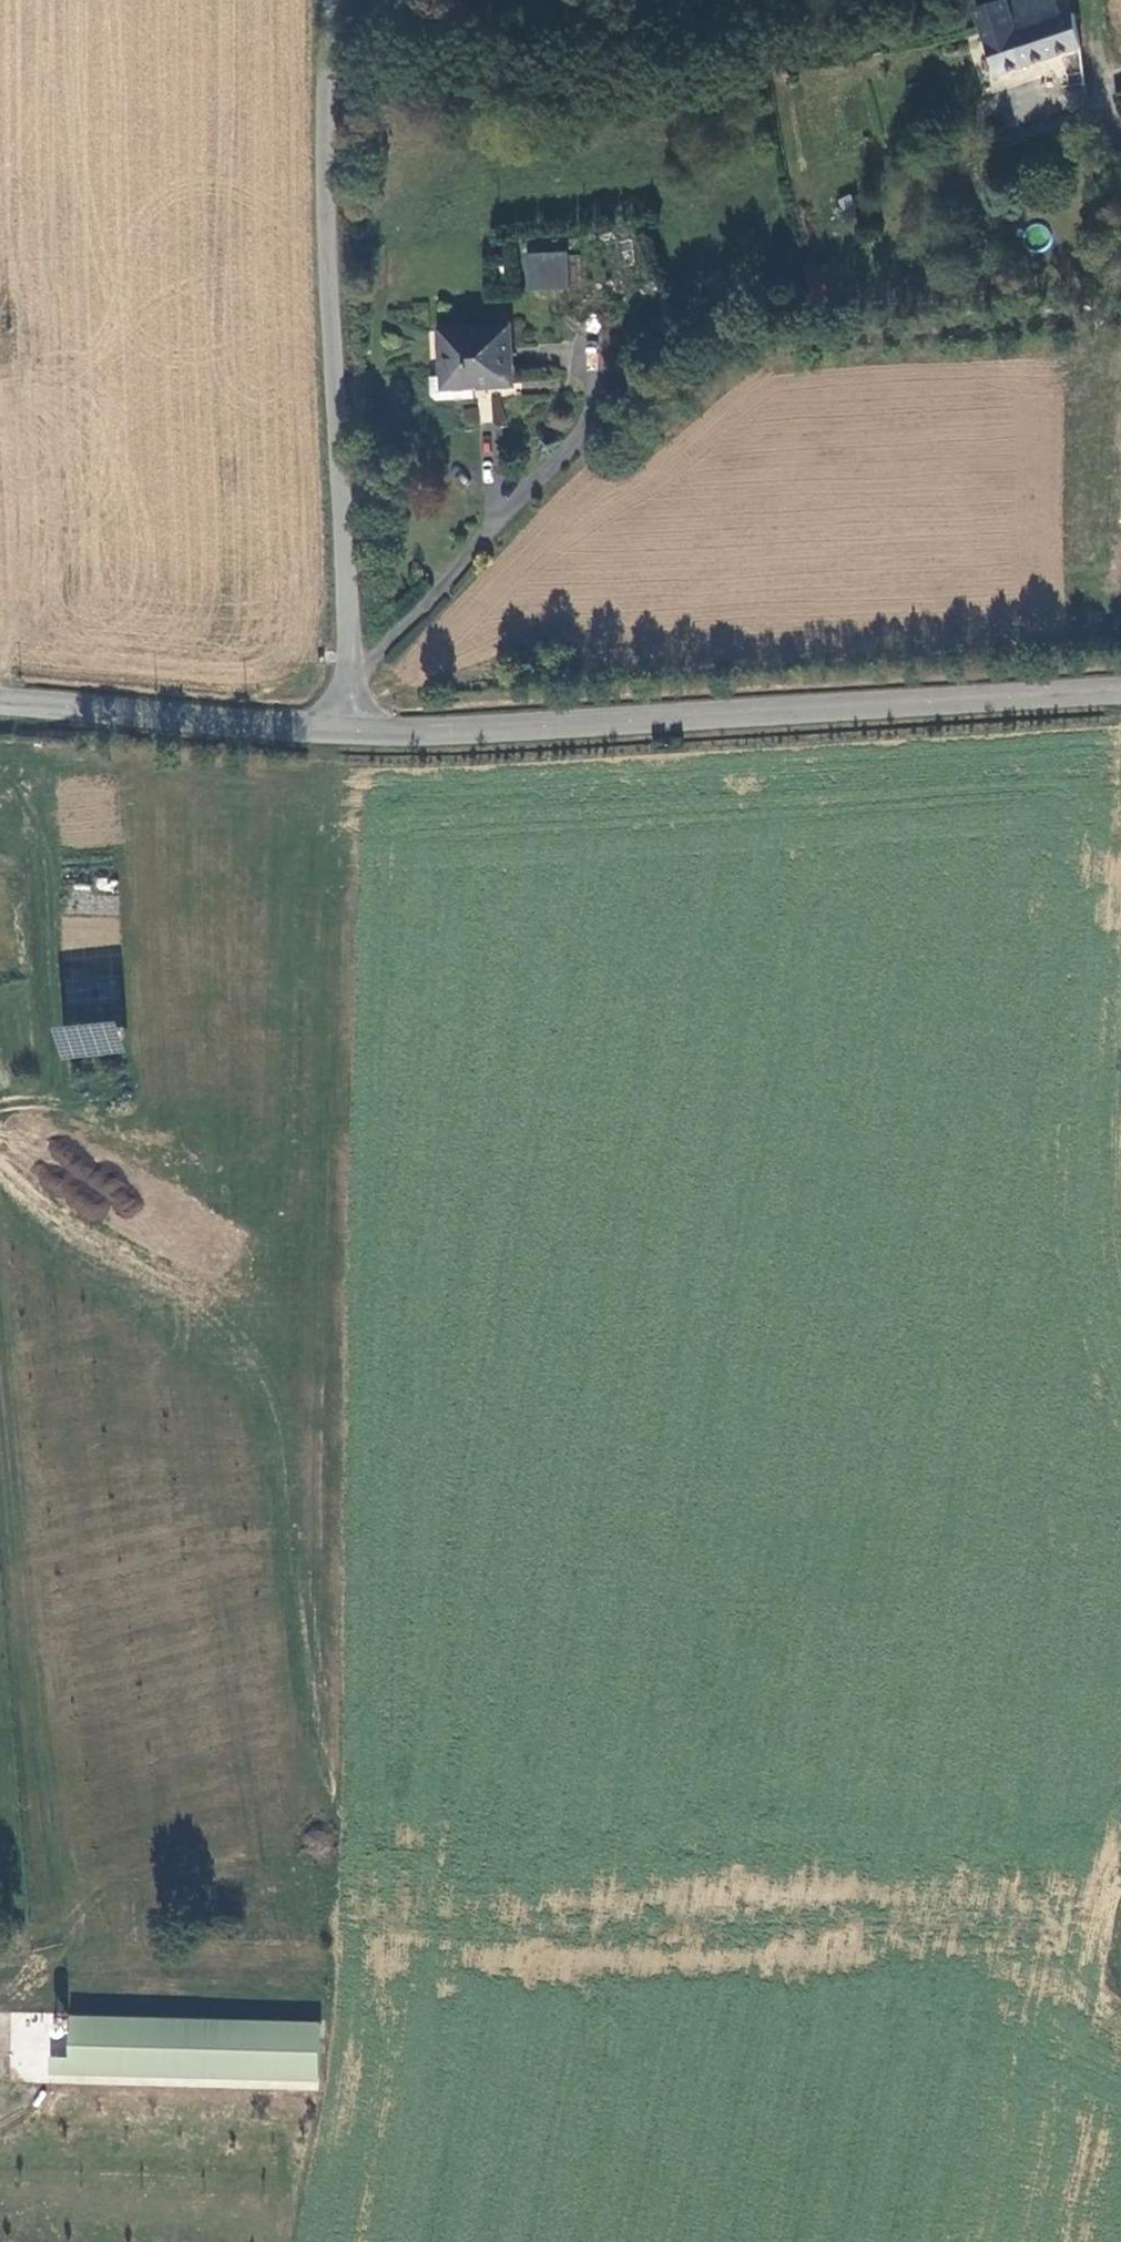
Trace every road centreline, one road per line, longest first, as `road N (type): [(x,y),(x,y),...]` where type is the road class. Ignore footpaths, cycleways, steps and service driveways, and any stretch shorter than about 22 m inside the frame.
road 1 (tertiary): [(356,734),(585,729),(1120,694)]
road 2 (unclassified): [(328,0),(327,287),(353,596),(356,734)]
road 3 (tertiary): [(0,703),(356,734)]

